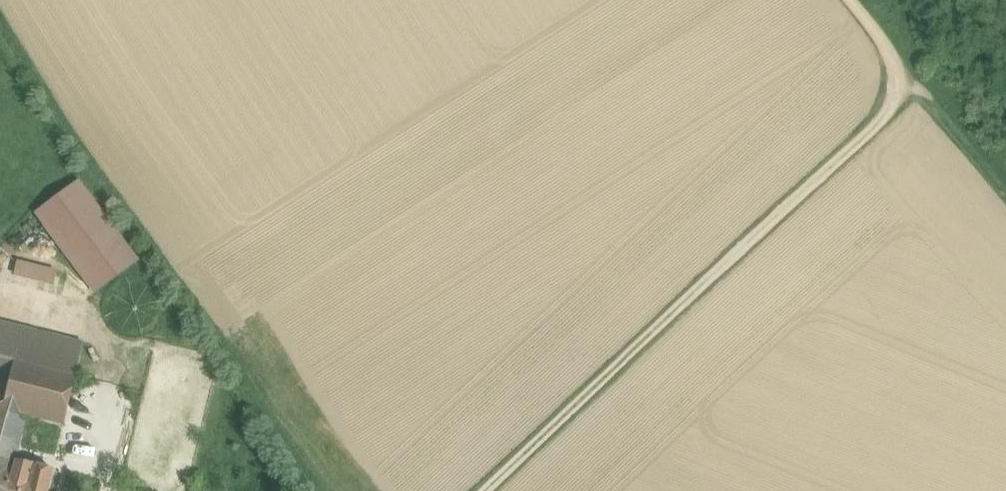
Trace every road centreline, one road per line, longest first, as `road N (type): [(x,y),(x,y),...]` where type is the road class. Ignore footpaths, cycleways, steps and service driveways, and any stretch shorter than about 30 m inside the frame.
road 1 (track): [(852,0),(880,37),(904,91),(863,139),(486,490)]

